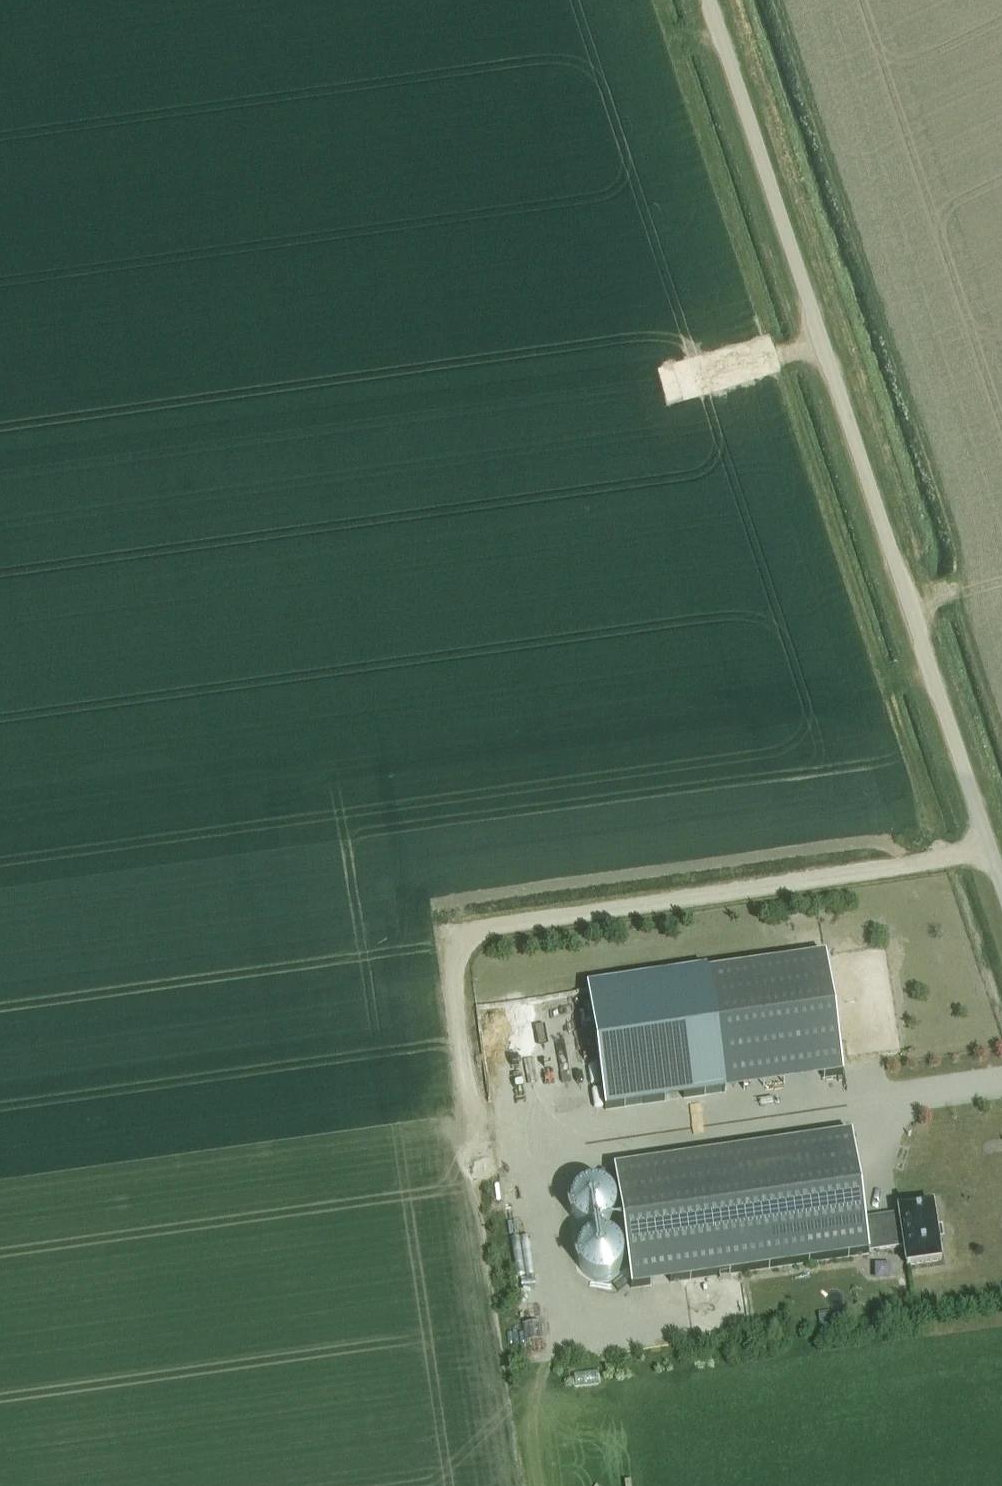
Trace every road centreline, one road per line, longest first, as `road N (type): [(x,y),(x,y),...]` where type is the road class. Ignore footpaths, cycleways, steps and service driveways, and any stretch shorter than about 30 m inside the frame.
road 1 (unclassified): [(1001,883),(708,0)]

